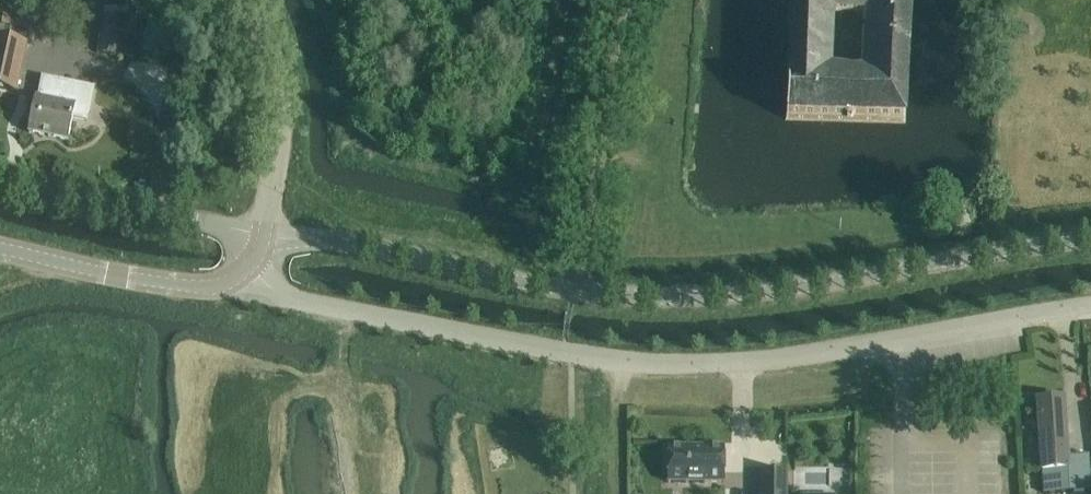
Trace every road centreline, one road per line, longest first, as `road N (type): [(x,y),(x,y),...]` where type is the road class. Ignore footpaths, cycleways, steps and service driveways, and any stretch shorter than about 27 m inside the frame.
road 1 (unclassified): [(579,289),(756,292),(1090,247)]
road 2 (unclassified): [(741,364),(573,357),(292,298),(248,272)]
road 3 (residential): [(741,364),(1090,310)]
road 4 (unclassified): [(264,233),(350,242),(579,289)]
road 5 (unclassified): [(579,289),(625,0)]
road 6 (tertiary): [(248,272),(212,287),(118,276),(0,249)]
road 7 (tertiary): [(264,233),(284,103),(252,0)]
road 8 (unclassified): [(185,0),(152,215)]
road 9 (unclassified): [(152,215),(0,174)]

